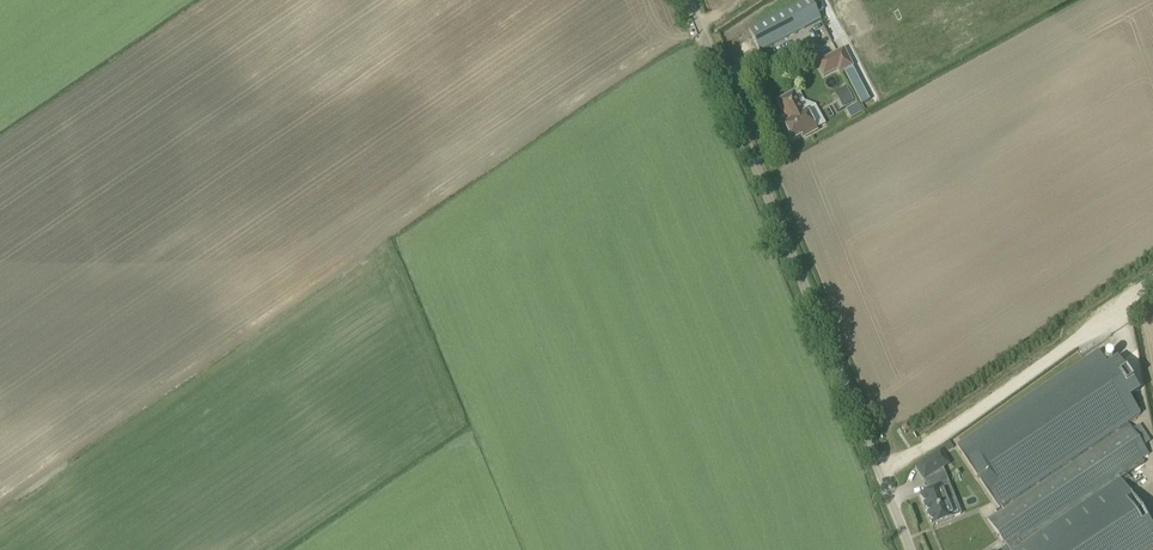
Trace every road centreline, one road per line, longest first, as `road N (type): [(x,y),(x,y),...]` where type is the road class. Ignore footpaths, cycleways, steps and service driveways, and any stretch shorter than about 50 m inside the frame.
road 1 (unclassified): [(912,549),(689,0)]

